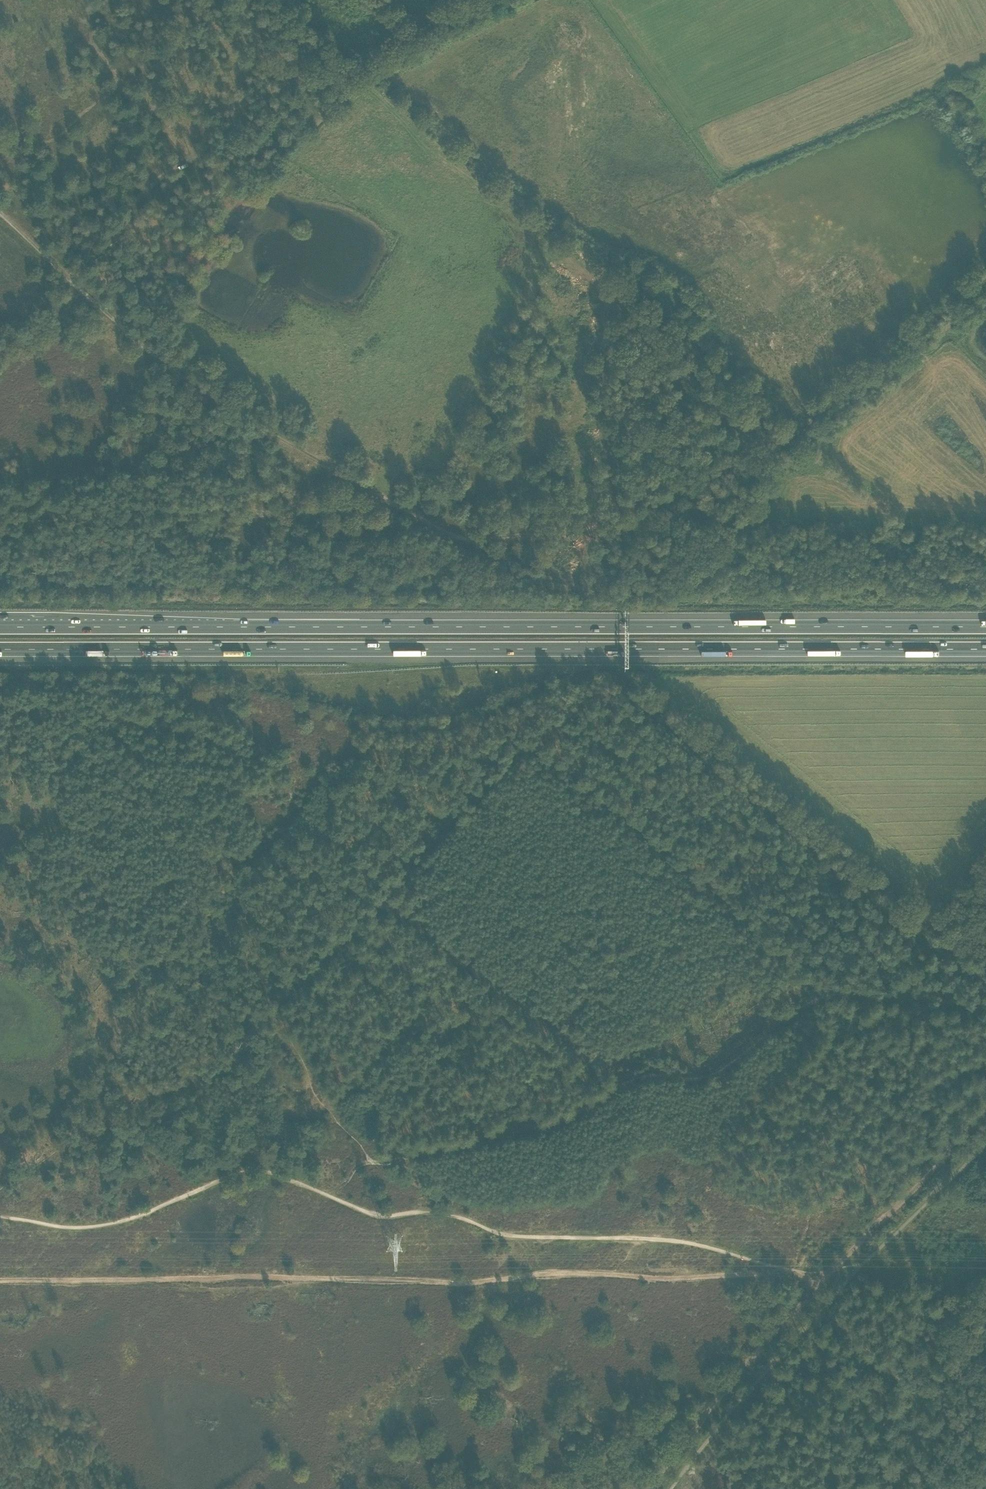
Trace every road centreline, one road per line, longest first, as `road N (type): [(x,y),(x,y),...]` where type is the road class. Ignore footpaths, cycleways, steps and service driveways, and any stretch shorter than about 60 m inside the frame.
road 1 (track): [(591,0),(607,476),(586,525),(556,536),(0,537)]
road 2 (motorway): [(0,649),(985,649)]
road 3 (motorway): [(985,627),(0,627)]
road 4 (track): [(799,1278),(580,1269),(0,1274)]
road 5 (track): [(272,1006),(508,758),(537,760),(634,830),(830,993)]
road 6 (track): [(272,1006),(327,1110),(371,1160),(388,1164),(568,1120),(647,1073),(703,1082),(830,993)]
road 7 (track): [(985,1117),(792,1300),(634,1488)]
road 8 (track): [(0,1196),(88,1133),(122,1126),(157,1090),(272,1006)]
road 9 (track): [(777,450),(985,282)]
road 10 (track): [(985,1213),(911,1392)]
road 11 (track): [(830,993),(985,1007)]
road 12 (track): [(911,1392),(862,1369),(792,1300)]

